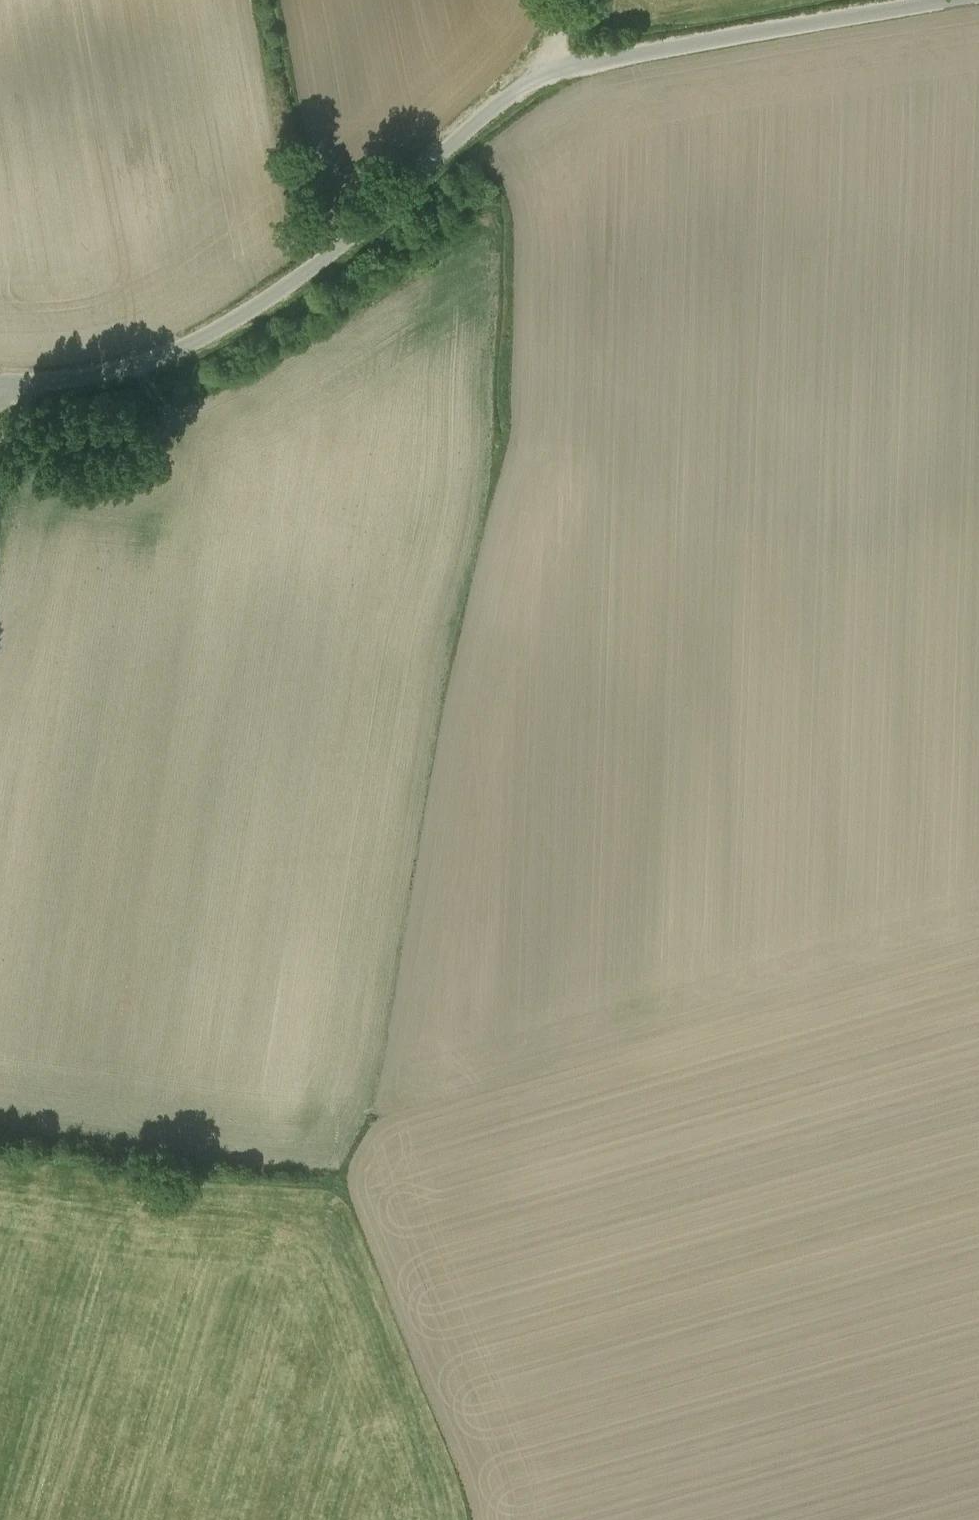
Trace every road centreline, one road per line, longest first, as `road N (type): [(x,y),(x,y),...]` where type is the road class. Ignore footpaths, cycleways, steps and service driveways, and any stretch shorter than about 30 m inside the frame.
road 1 (unclassified): [(539,78),(459,136),(341,243),(220,327),(95,374),(0,381)]
road 2 (unclassified): [(949,0),(673,46),(539,78)]

